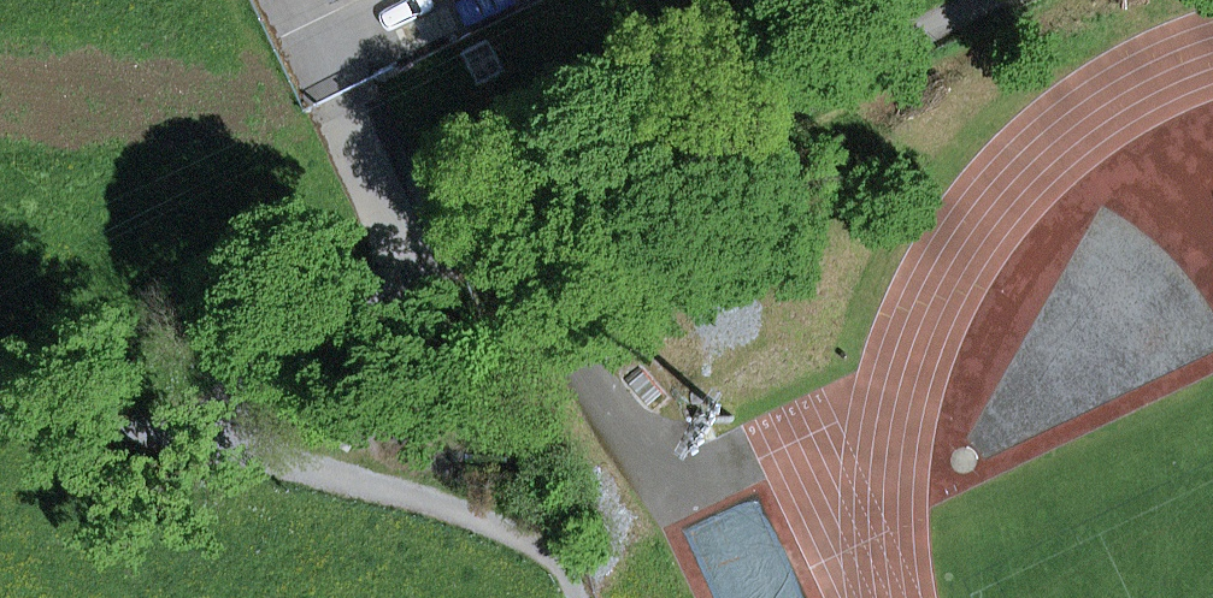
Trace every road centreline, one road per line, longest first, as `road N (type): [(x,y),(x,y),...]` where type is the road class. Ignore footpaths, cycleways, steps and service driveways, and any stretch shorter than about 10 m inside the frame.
road 1 (track): [(991,0),(429,272),(144,422)]
road 2 (track): [(144,422),(517,530),(561,552),(586,597)]
road 3 (track): [(757,482),(664,461),(605,416),(505,235)]
road 4 (track): [(312,0),(429,272)]
road 5 (track): [(144,422),(79,425),(0,409)]

